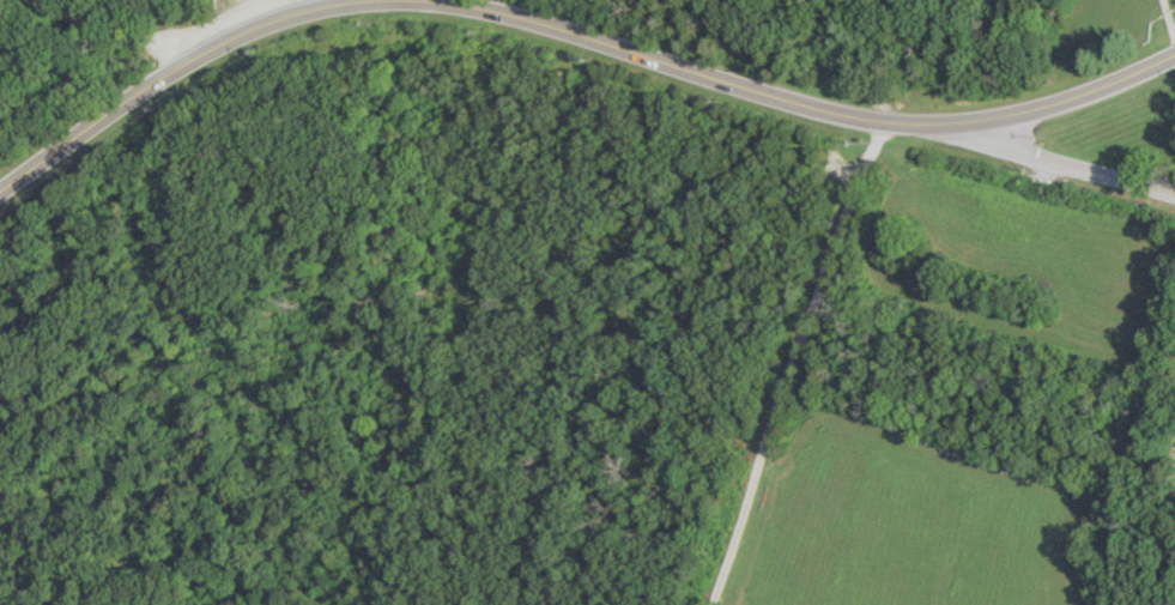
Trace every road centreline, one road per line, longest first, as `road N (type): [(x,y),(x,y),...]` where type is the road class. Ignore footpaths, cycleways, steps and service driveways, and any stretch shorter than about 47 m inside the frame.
road 1 (secondary): [(416,0),(558,28),(802,105),(928,123),(1068,99),(1174,51)]
road 2 (residential): [(884,120),(731,525),(710,604)]
road 3 (secondary): [(0,189),(169,69),(234,35),(367,0)]
road 4 (residential): [(975,120),(1013,147),(1174,210)]
road 5 (residential): [(169,69),(143,44),(34,0)]

